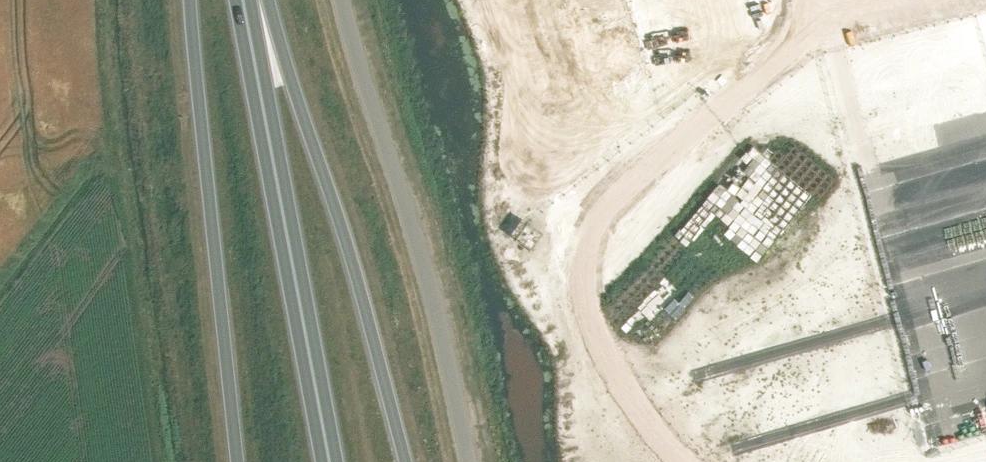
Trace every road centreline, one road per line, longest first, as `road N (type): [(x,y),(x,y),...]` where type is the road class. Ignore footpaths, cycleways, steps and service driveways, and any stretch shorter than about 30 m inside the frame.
road 1 (trunk): [(402,461),(269,0)]
road 2 (unclassified): [(466,461),(416,245),(343,0)]
road 3 (trunk): [(330,461),(242,0)]
road 4 (trunk): [(190,0),(235,461)]

